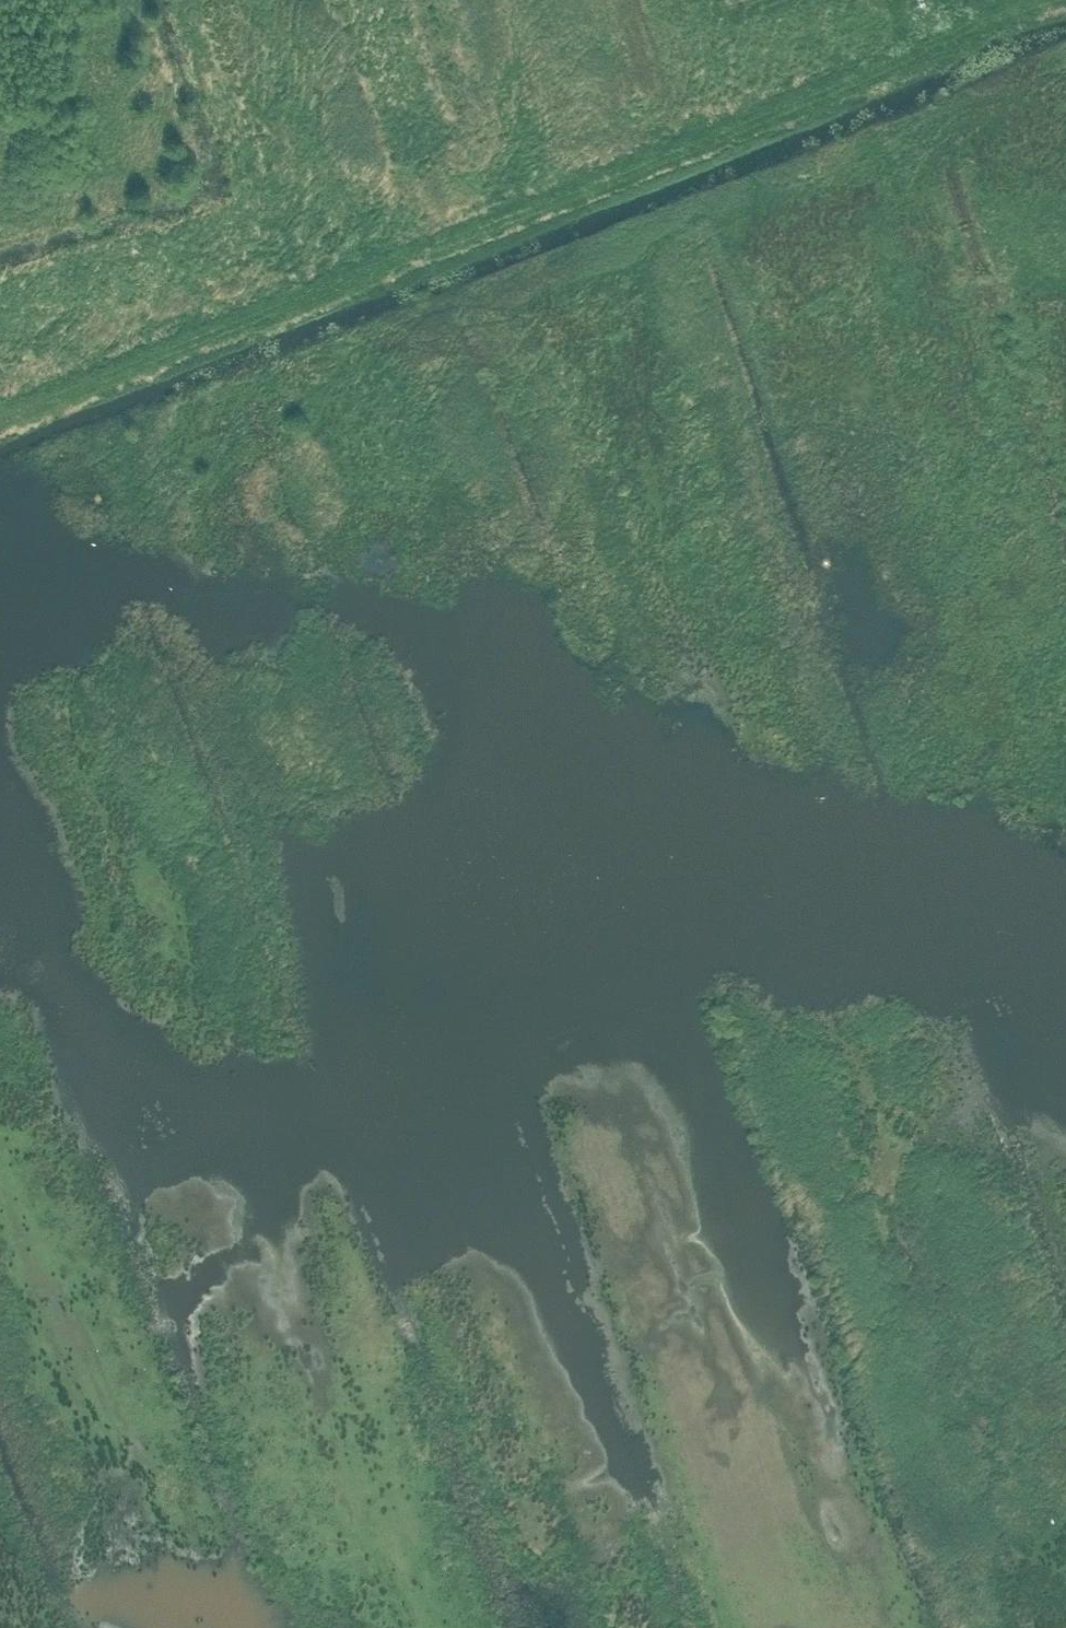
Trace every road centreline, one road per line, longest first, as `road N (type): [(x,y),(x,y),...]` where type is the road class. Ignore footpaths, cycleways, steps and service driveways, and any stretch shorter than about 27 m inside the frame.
road 1 (track): [(0,414),(994,11),(1044,0)]

